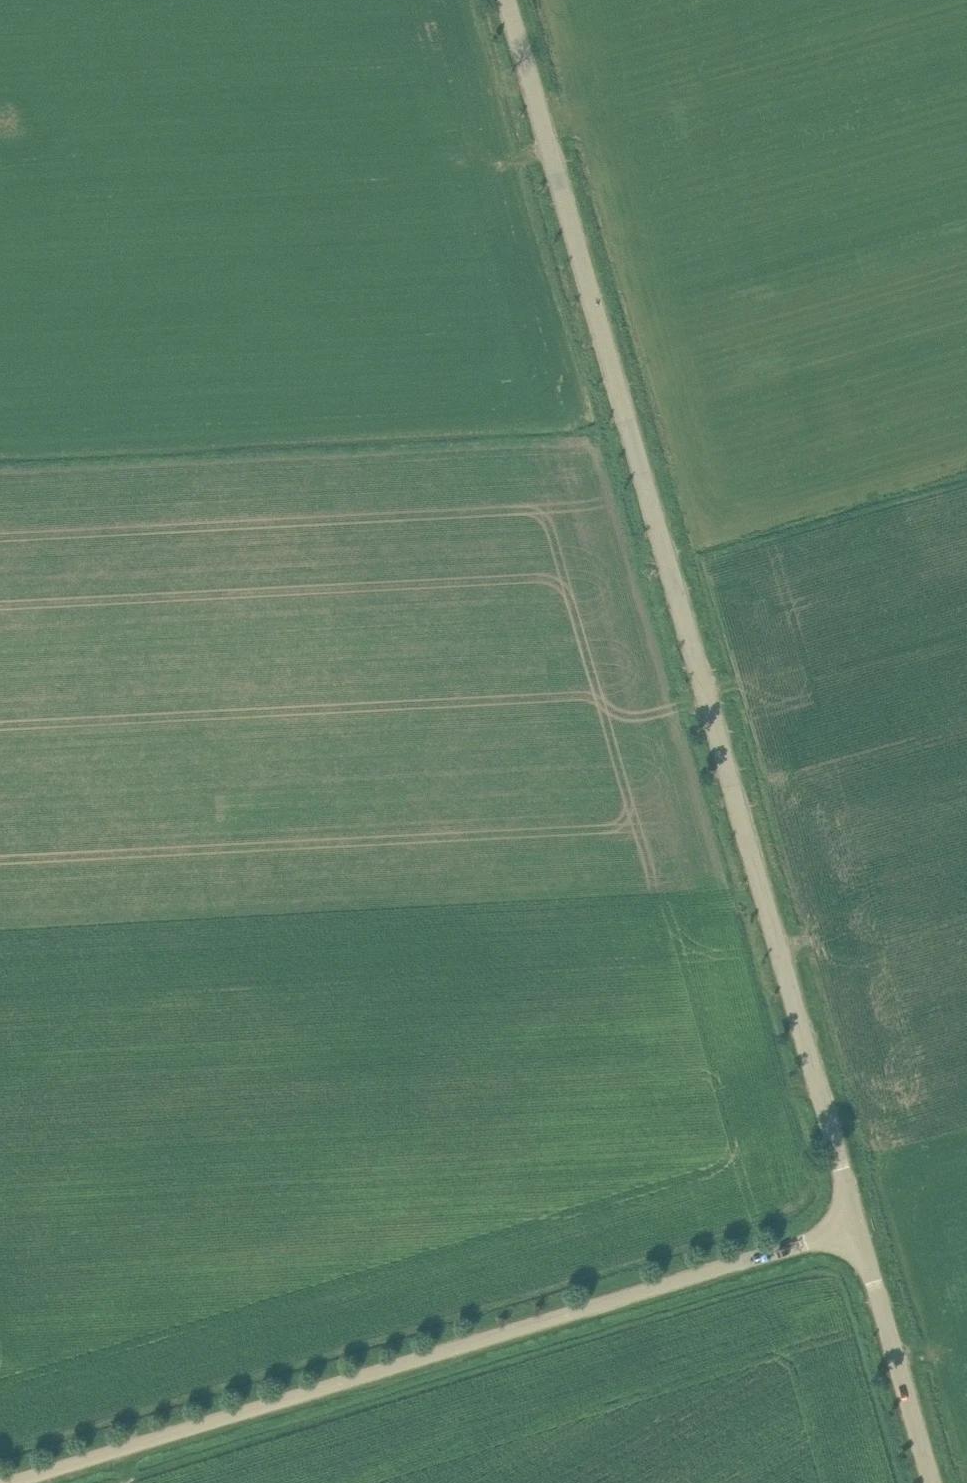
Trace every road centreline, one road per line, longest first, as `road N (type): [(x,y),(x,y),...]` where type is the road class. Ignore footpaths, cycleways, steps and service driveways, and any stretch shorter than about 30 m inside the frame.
road 1 (unclassified): [(857,1227),(506,0)]
road 2 (unclassified): [(10,1482),(857,1227)]
road 3 (unclassified): [(933,1482),(857,1227)]

